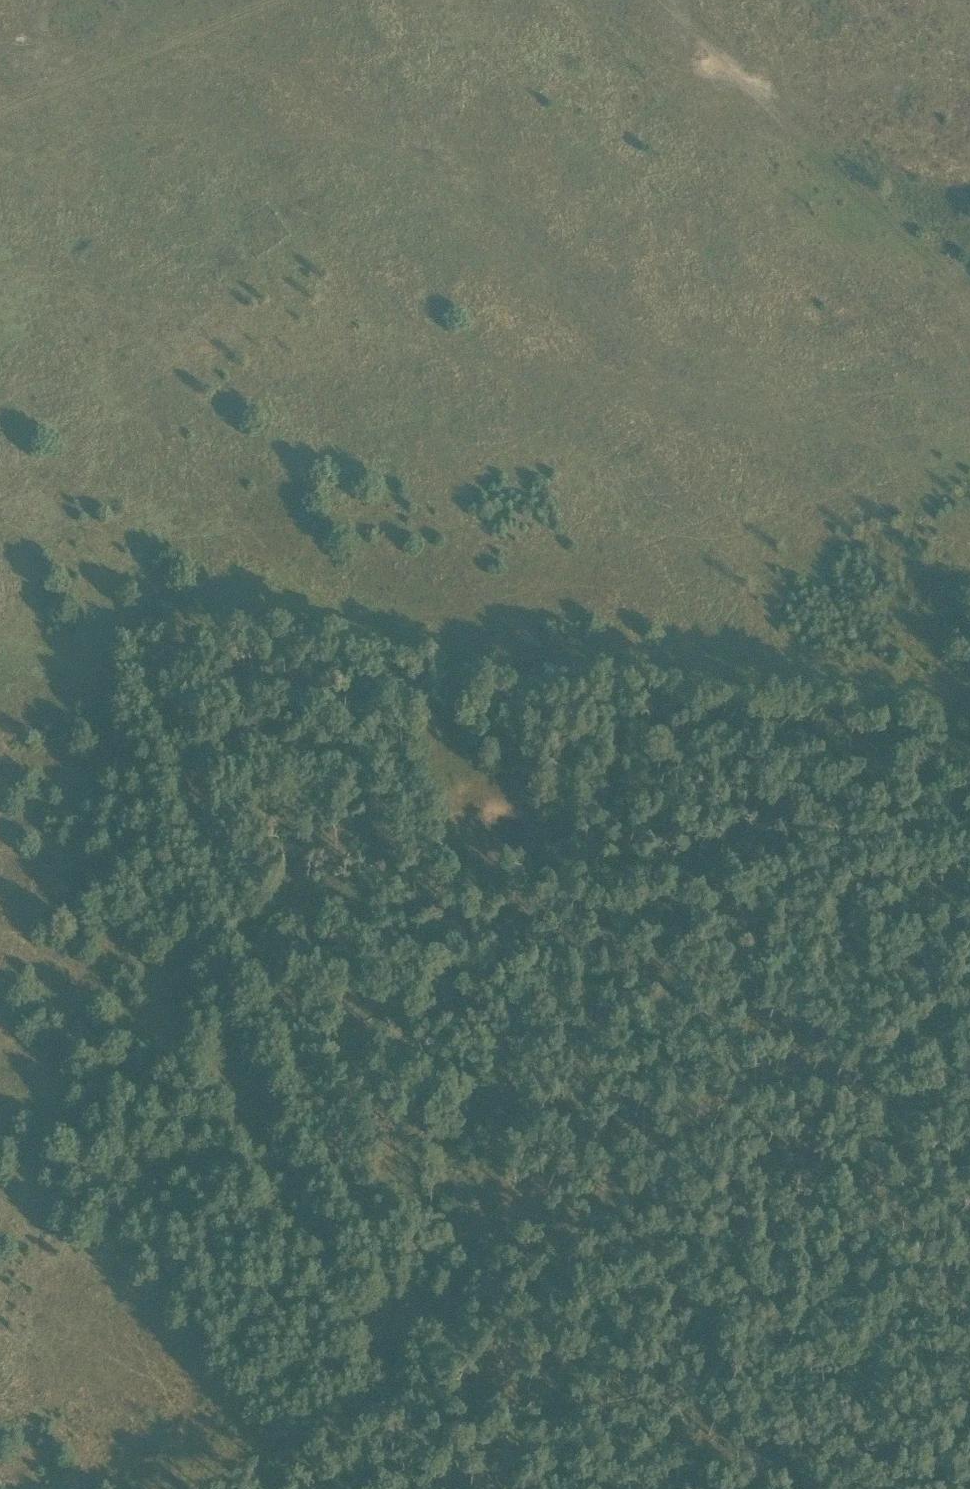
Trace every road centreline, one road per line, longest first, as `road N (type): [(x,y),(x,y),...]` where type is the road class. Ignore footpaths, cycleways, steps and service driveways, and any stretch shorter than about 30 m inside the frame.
road 1 (track): [(275,0),(0,112)]

